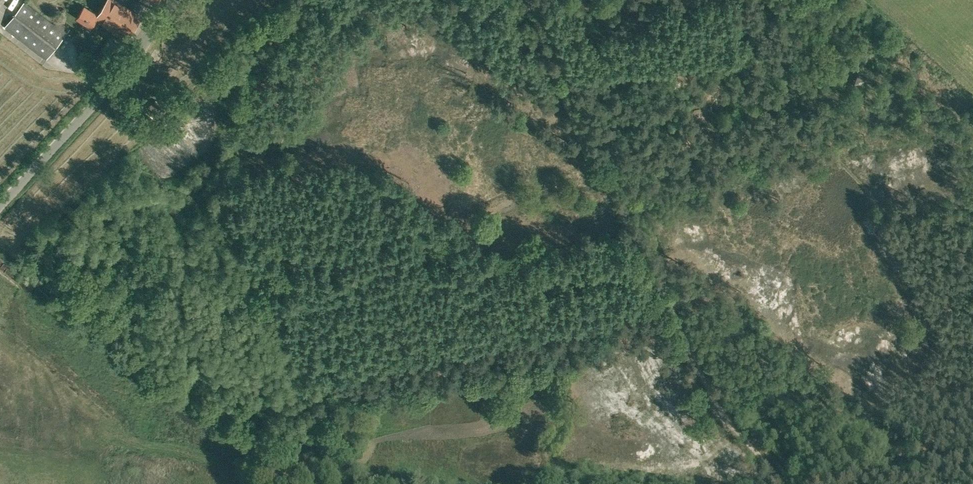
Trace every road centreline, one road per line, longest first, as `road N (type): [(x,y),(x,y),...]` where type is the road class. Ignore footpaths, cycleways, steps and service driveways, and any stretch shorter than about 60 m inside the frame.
road 1 (track): [(777,483),(713,395),(641,236),(594,164),(533,0)]
road 2 (unclassified): [(0,206),(178,0)]
road 3 (track): [(199,413),(0,252)]

